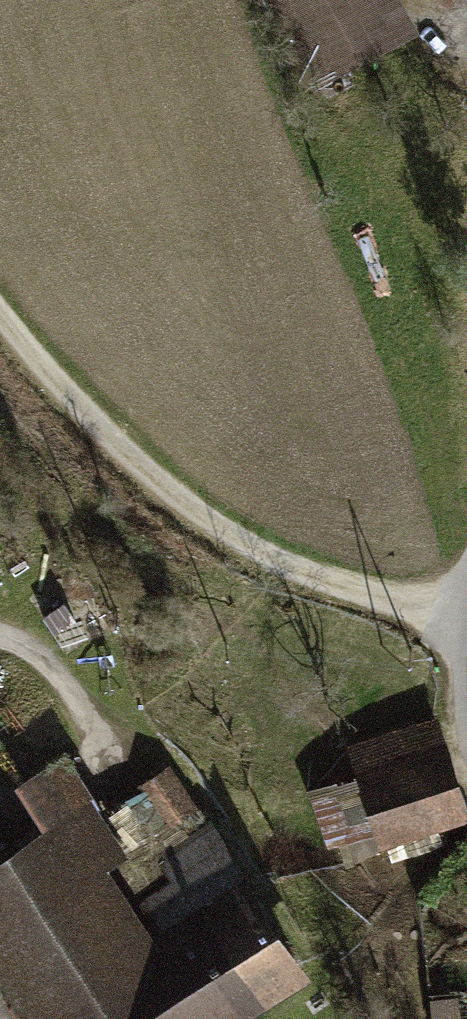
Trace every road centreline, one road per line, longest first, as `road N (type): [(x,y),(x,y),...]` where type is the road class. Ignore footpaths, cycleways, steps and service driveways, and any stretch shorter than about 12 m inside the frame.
road 1 (track): [(0,313),(105,448),(205,528),(466,634)]

